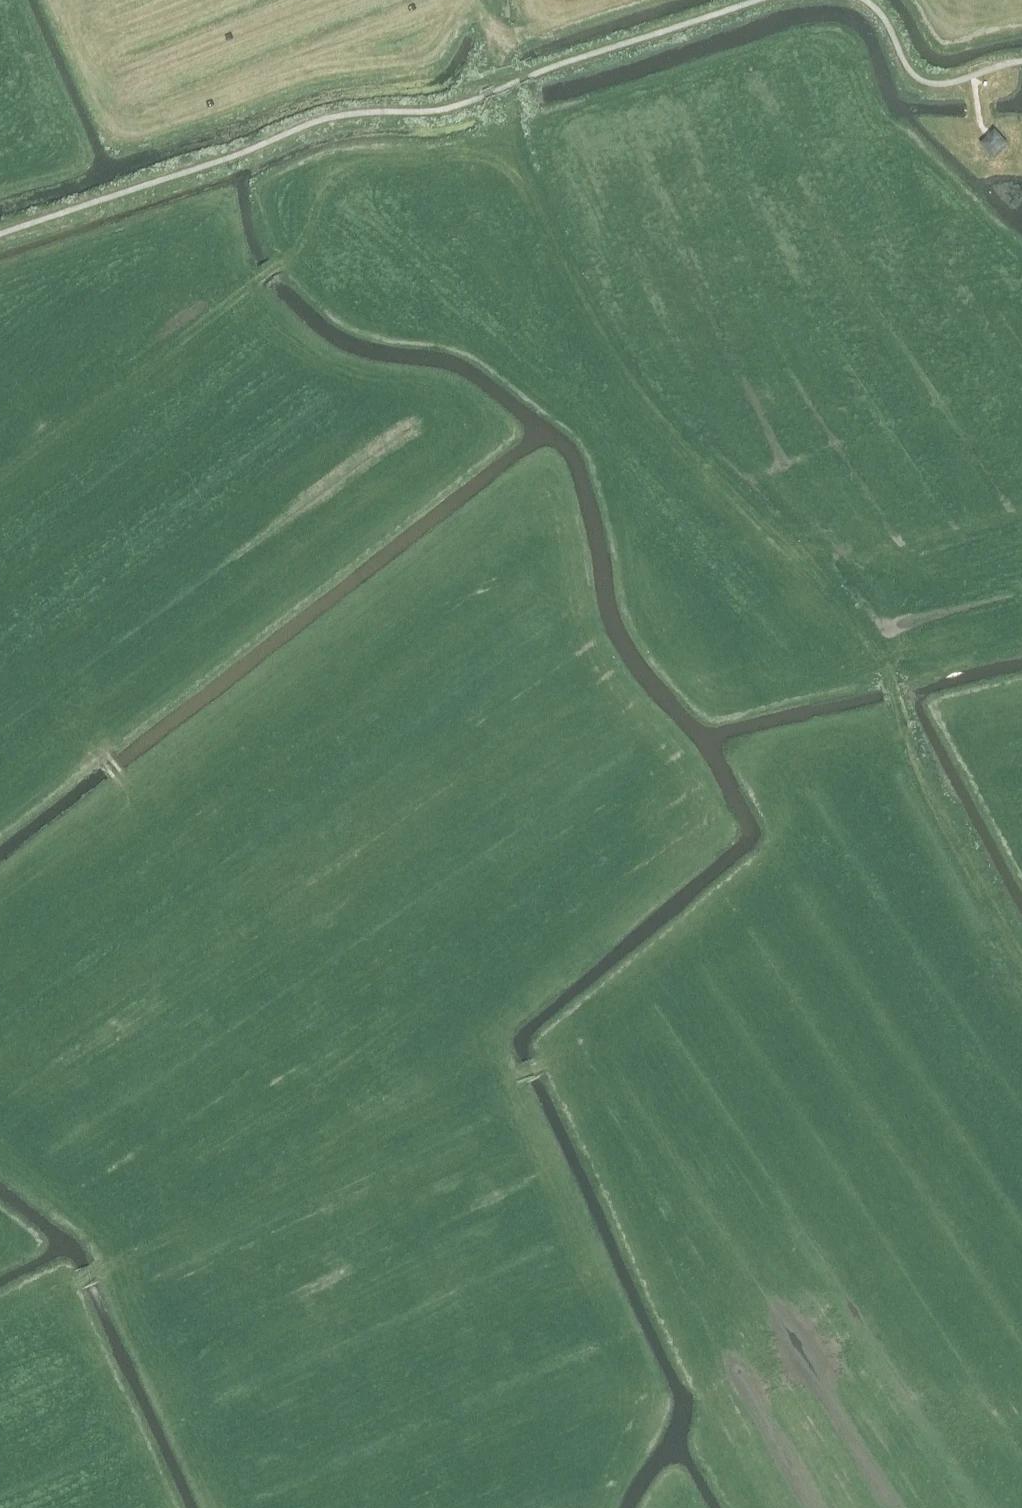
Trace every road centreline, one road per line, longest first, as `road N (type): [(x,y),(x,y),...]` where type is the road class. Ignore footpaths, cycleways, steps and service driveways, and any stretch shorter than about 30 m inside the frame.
road 1 (track): [(1021,963),(944,817),(868,630),(624,360),(527,163),(488,0)]

